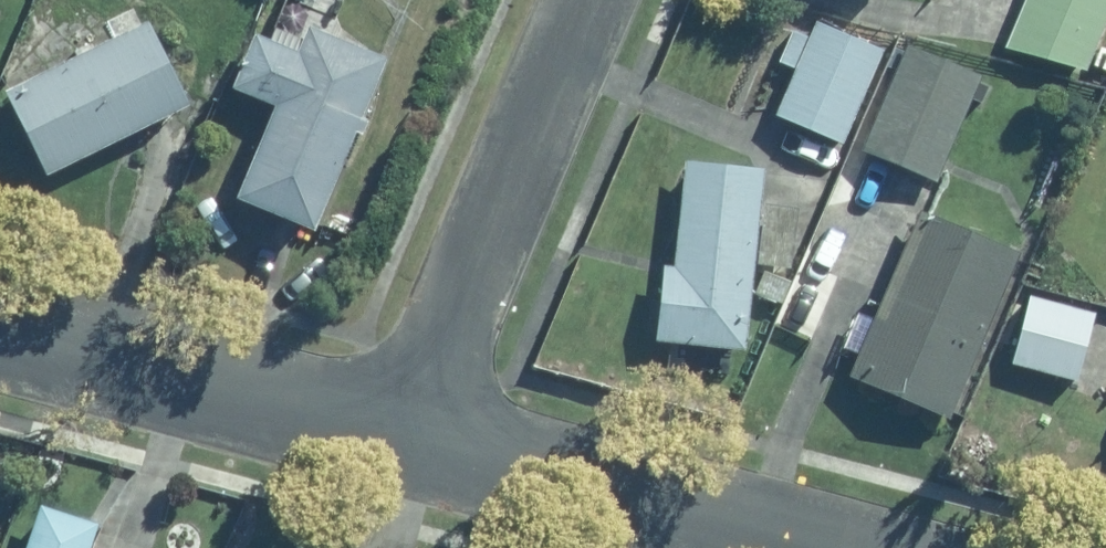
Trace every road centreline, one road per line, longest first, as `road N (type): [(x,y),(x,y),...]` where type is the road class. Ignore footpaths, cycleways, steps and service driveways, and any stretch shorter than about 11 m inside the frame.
road 1 (residential): [(414,436),(589,0)]
road 2 (residential): [(0,329),(414,436)]
road 3 (residential): [(414,436),(823,547)]

